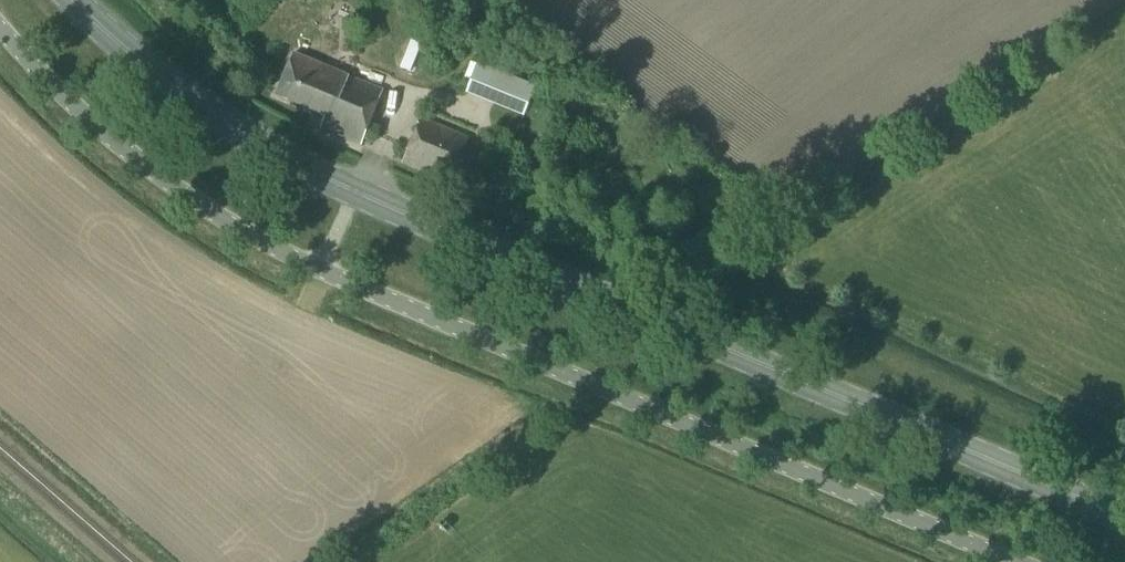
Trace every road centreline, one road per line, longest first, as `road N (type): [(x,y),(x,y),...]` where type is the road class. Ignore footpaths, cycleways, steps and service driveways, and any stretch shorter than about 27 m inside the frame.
road 1 (primary): [(1124,521),(354,191)]
road 2 (unclassified): [(1017,561),(322,271)]
road 3 (unclassified): [(322,271),(97,130),(0,28)]
road 4 (primary): [(354,191),(261,149),(74,0)]

